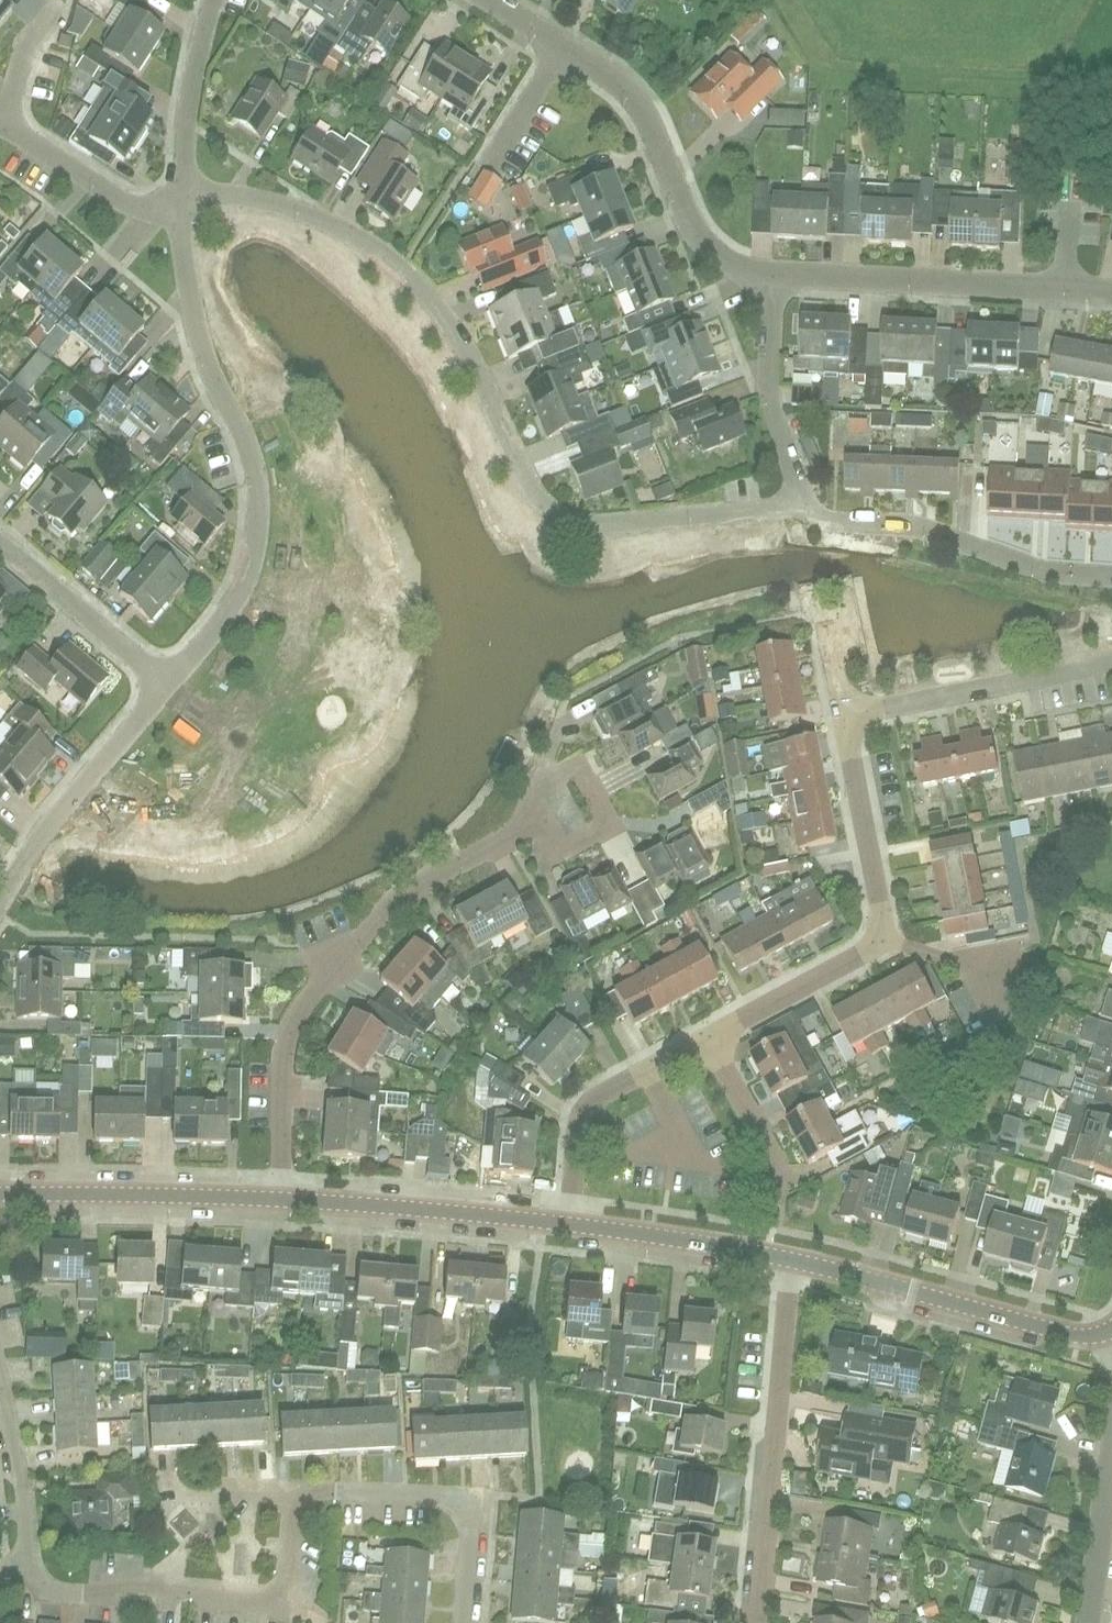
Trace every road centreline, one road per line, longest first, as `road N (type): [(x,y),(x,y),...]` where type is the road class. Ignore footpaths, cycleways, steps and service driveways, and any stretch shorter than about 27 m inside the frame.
road 1 (residential): [(800,509),(602,528),(557,517),(523,483),(467,354),(397,269),(295,211),(178,197)]
road 2 (residential): [(162,689),(216,619),(236,579),(244,530),(240,437),(191,326),(179,215)]
road 3 (residential): [(280,1203),(280,1052),(288,1022),(395,899),(523,828)]
road 4 (residential): [(843,721),(877,912),(872,937),(857,956),(711,1035)]
road 5 (residential): [(32,1561),(38,1583),(55,1592),(136,1584),(272,1598),(289,1582),(296,1495)]
road 6 (residential): [(759,1622),(792,1260)]
road 7 (residential): [(775,279),(728,269),(706,254),(675,206),(647,128),(605,75),(557,46)]
road 8 (residential): [(1111,297),(775,279)]
road 9 (residential): [(792,1260),(1085,1340),(1111,1333)]
road 10 (residential): [(1111,584),(1056,577),(928,536),(830,525),(800,509)]
road 11 (residential): [(459,1622),(466,1507),(450,1495),(296,1495)]
road 12 (residential): [(280,1203),(568,1223)]
road 13 (residential): [(0,1198),(280,1203)]
road 14 (residential): [(843,721),(1111,670)]
road 15 (residential): [(0,904),(37,841),(162,689)]
road 16 (residential): [(568,1223),(573,1138),(590,1100),(711,1035)]
road 17 (residential): [(800,509),(767,394),(775,279)]
road 18 (residential): [(523,828),(534,792),(577,767),(608,826),(562,851),(550,830)]
road 19 (residential): [(568,1223),(792,1260)]
road 20 (residential): [(162,689),(0,543)]
road 21 (residential): [(0,126),(96,195),(179,215)]
road 22 (residential): [(178,197),(178,106),(205,0)]
road 23 (residential): [(773,1197),(772,1157),(711,1035)]
road 24 (residential): [(32,1561),(24,1481),(0,1391)]
road 25 (residential): [(1087,1622),(1111,1455)]
road 26 (residential): [(488,163),(557,46)]

